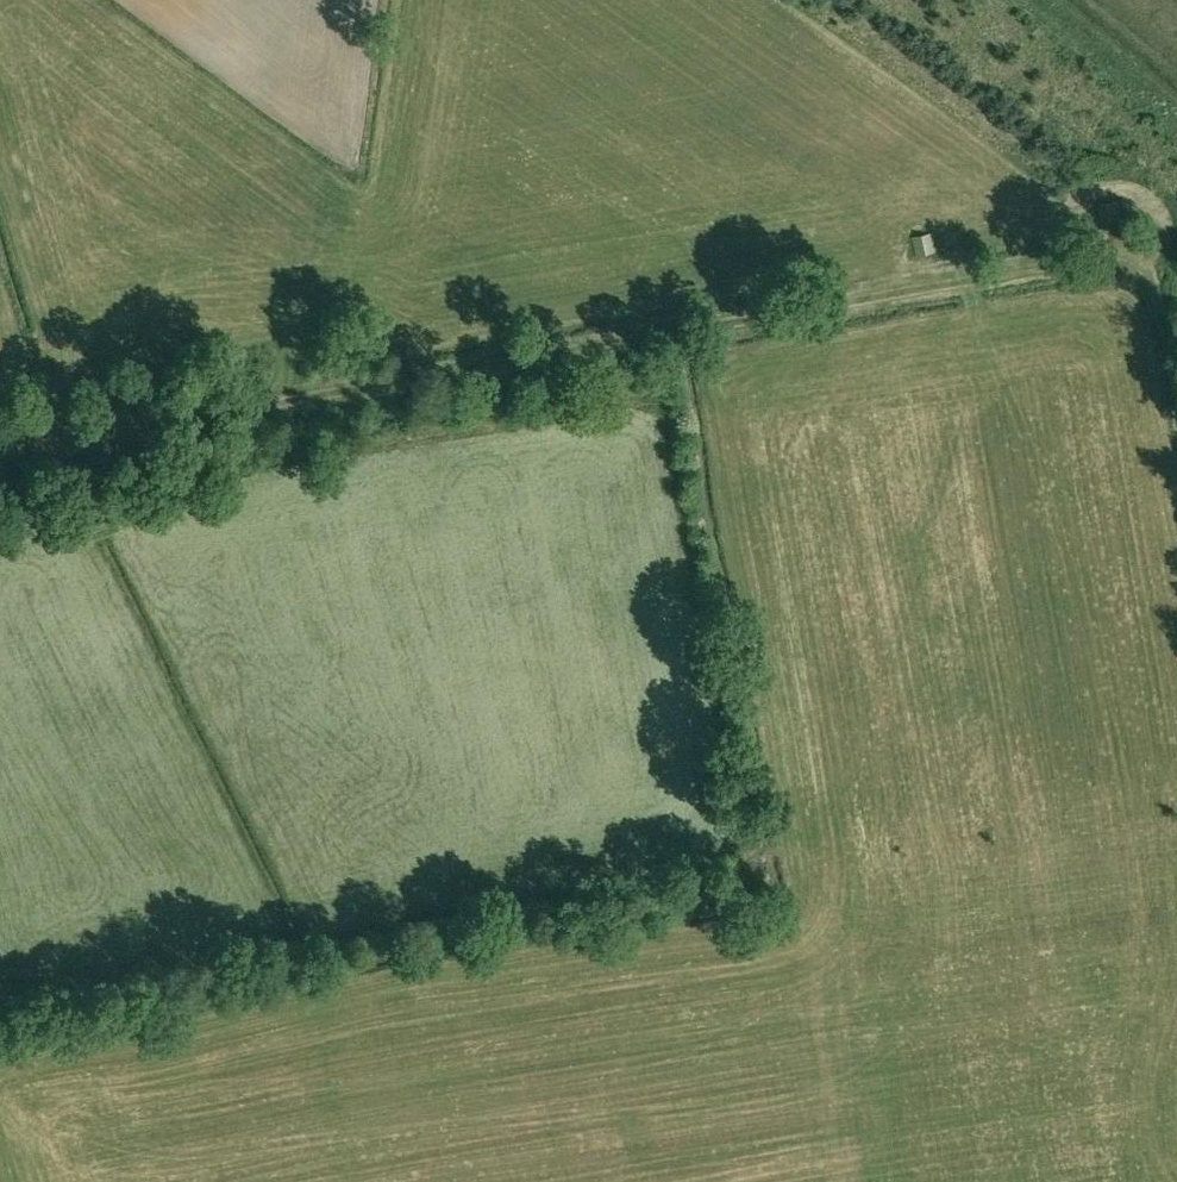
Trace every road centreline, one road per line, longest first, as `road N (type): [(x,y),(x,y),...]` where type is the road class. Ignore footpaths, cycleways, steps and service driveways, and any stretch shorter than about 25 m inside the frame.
road 1 (track): [(0,456),(1141,268),(1176,428)]

